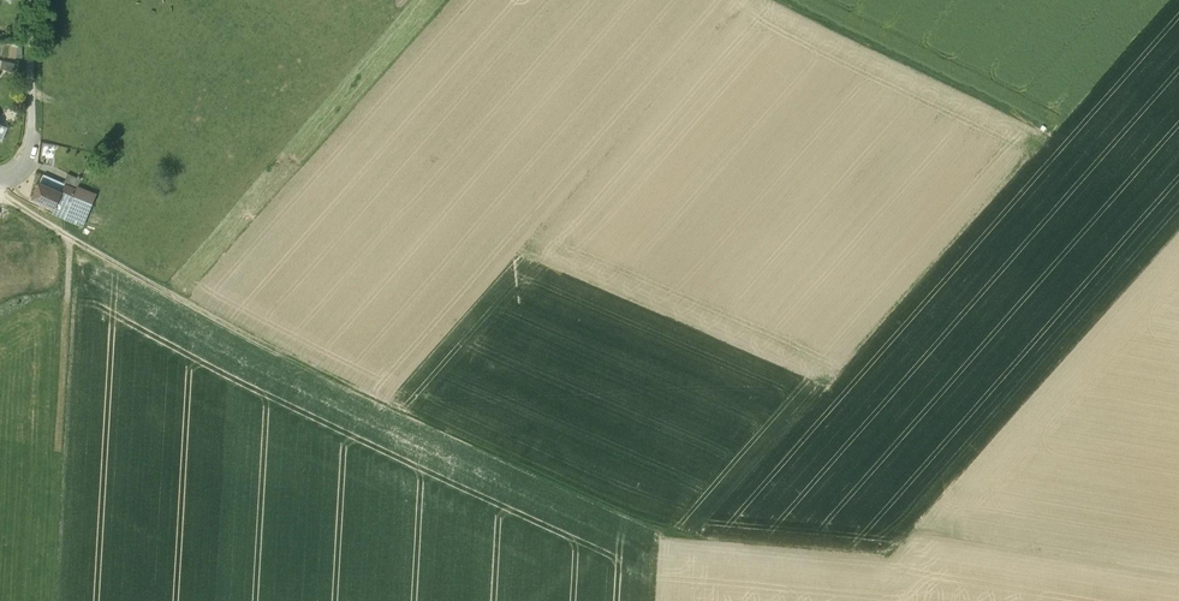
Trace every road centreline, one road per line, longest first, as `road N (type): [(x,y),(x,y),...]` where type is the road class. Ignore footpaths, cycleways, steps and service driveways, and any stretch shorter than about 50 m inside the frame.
road 1 (track): [(1,178),(3,191),(19,202),(284,359),(663,534),(709,540)]
road 2 (track): [(774,0),(1068,140)]

